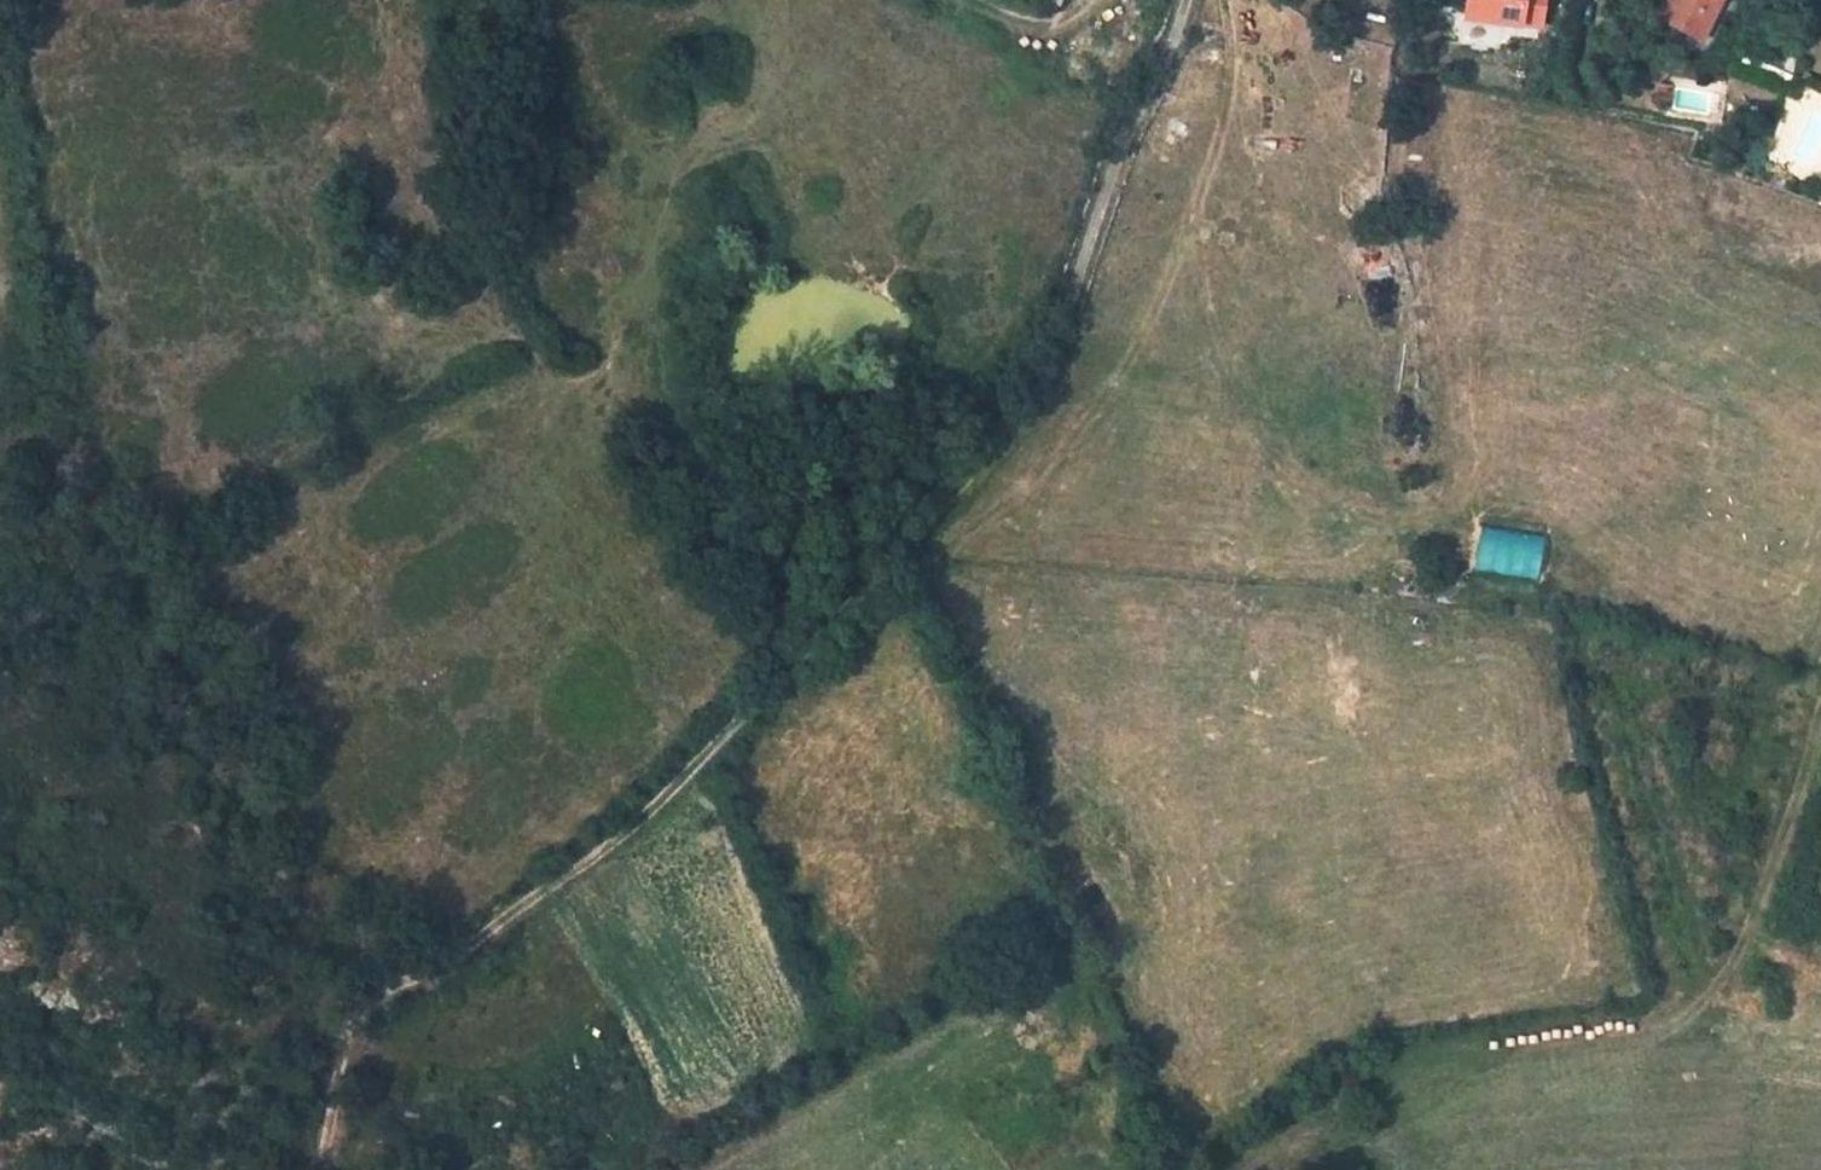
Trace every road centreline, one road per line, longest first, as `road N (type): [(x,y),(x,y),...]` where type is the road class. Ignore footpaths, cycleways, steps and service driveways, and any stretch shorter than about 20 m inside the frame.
road 1 (track): [(1186,0),(1079,269),(1043,404),(654,813),(442,965),(381,995),(342,1051),(323,1169)]

